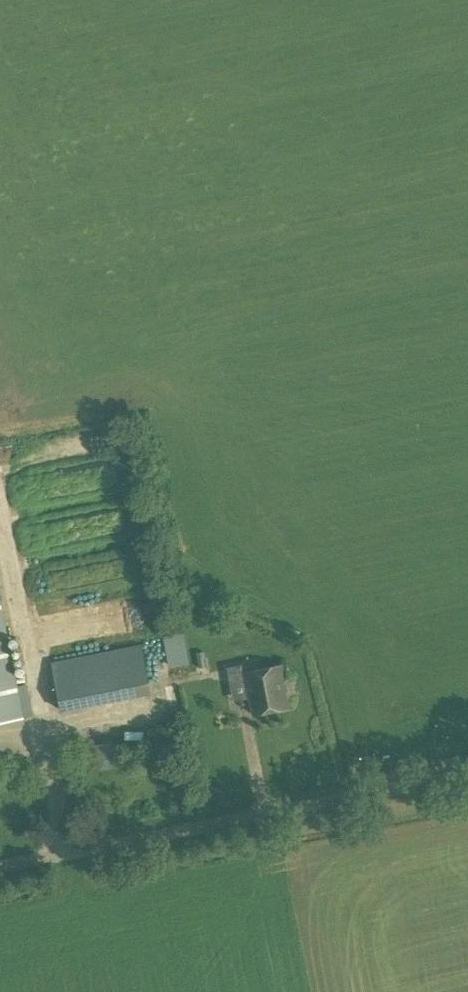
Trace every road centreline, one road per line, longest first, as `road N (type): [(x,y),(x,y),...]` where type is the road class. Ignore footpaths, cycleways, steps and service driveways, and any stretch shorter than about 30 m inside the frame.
road 1 (unclassified): [(0,868),(467,776)]

